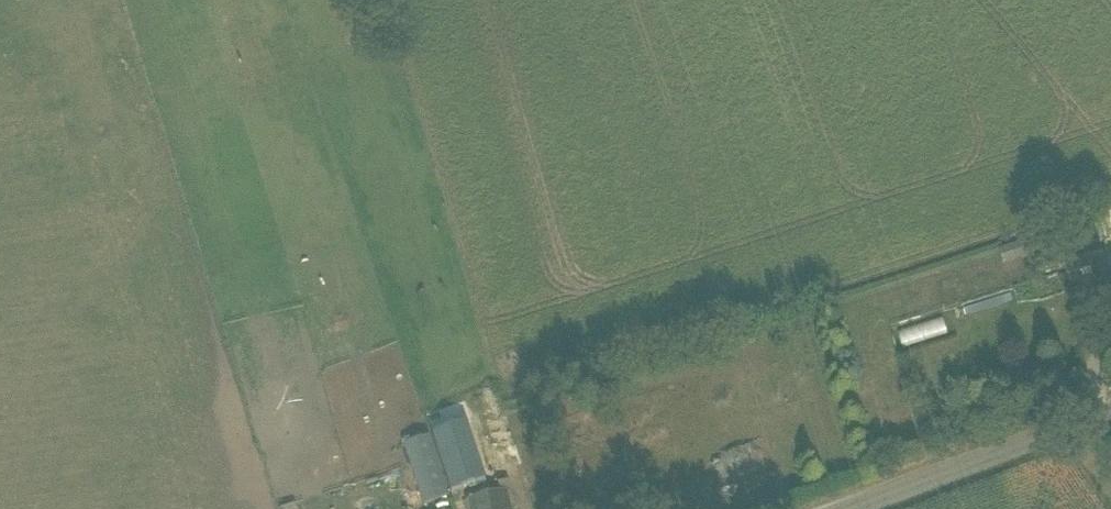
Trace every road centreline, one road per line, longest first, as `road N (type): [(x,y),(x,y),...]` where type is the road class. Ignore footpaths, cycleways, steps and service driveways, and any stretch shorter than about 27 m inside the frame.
road 1 (unclassified): [(825,508),(1110,405)]

